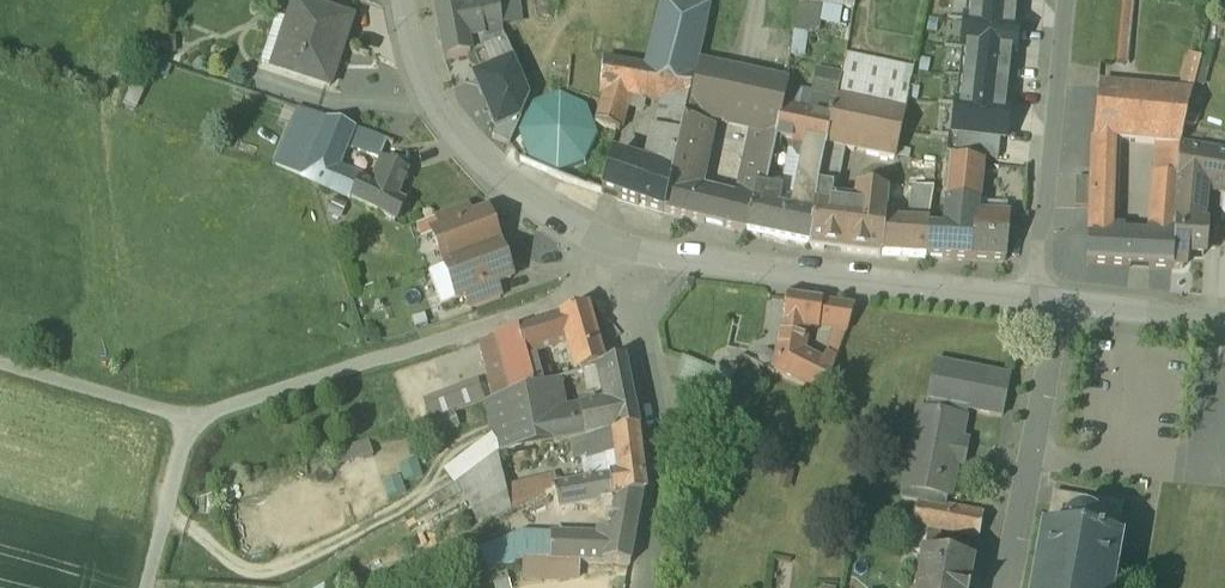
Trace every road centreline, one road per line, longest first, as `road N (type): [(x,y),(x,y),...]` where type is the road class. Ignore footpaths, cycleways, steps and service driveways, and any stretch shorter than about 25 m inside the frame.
road 1 (track): [(149,587),(188,422),(581,290),(610,243)]
road 2 (residential): [(401,0),(423,78),(457,138),(560,219),(636,250)]
road 3 (residential): [(645,587),(664,480),(636,250)]
road 4 (residential): [(1066,0),(1033,304)]
road 5 (residential): [(998,587),(1048,306)]
road 6 (residential): [(636,250),(874,291)]
road 7 (track): [(0,365),(188,422)]
road 8 (residential): [(1224,323),(1048,306)]
road 9 (residential): [(1033,304),(874,291)]

